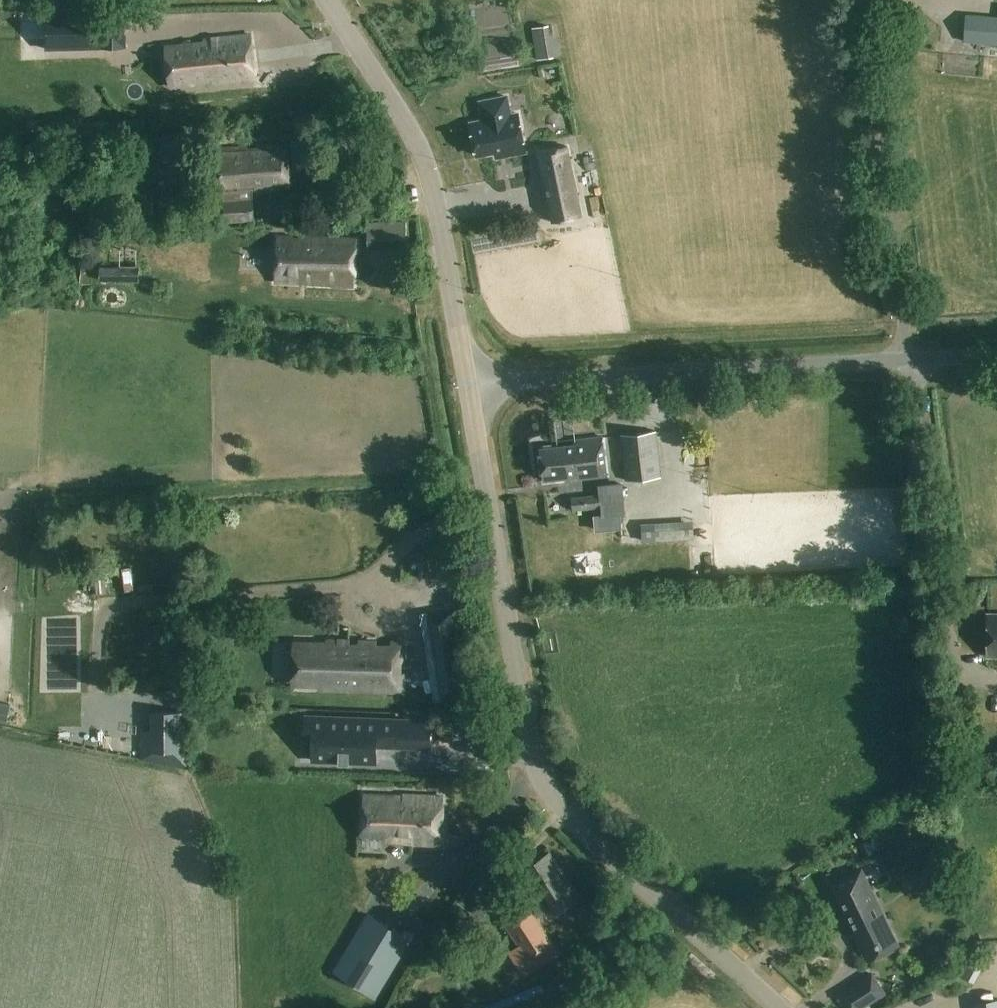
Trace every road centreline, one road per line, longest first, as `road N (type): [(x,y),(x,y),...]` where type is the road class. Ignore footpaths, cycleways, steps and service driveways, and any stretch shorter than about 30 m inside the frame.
road 1 (unclassified): [(783,1007),(579,826),(537,765),(523,723),(468,382)]
road 2 (unclassified): [(468,382),(996,355)]
road 3 (unclassified): [(468,382),(427,165),(328,0)]

